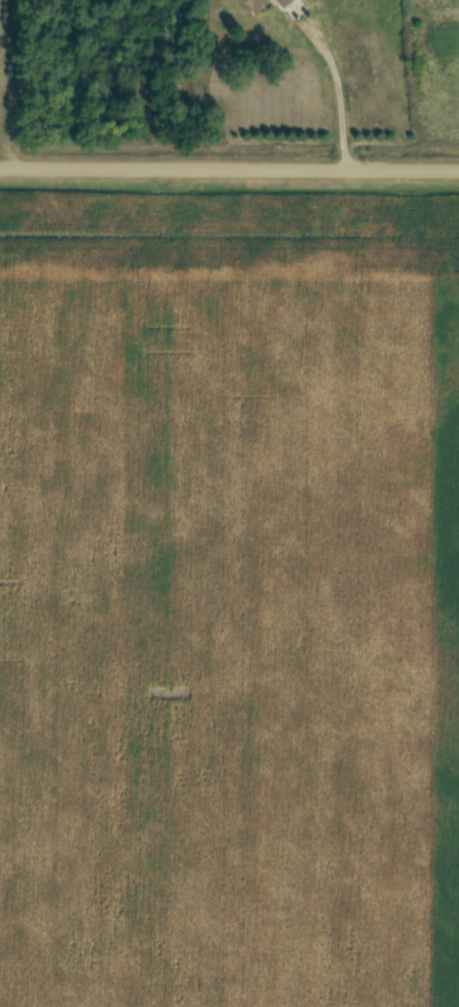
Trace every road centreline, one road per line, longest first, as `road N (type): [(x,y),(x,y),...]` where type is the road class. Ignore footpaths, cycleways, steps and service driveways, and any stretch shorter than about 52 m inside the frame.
road 1 (residential): [(0,167),(458,169)]

